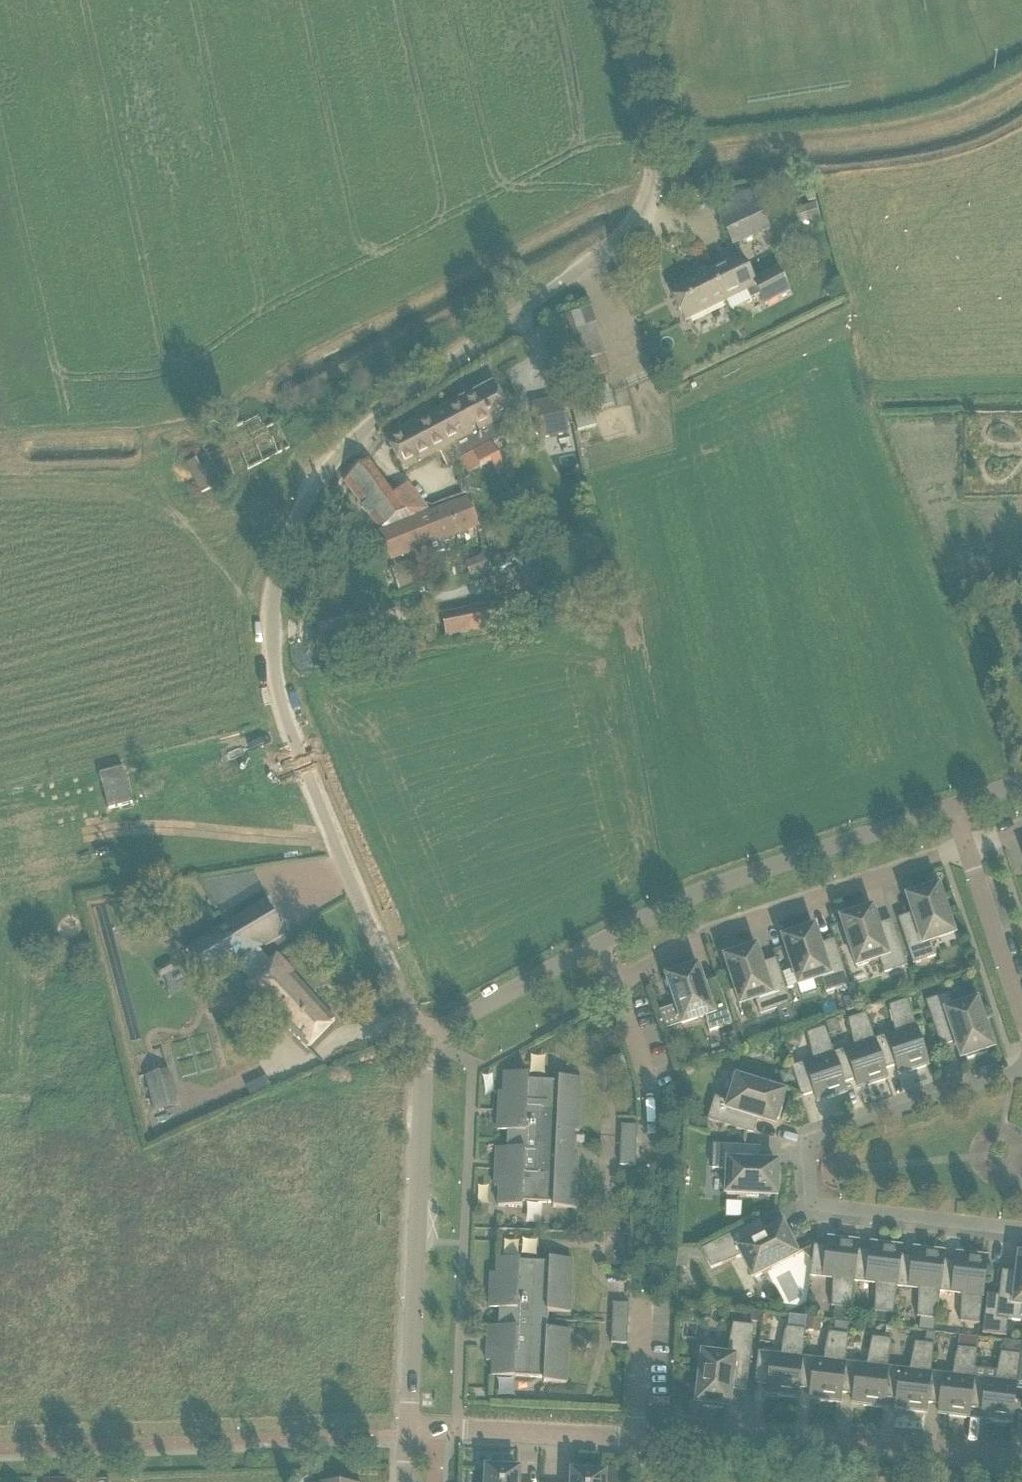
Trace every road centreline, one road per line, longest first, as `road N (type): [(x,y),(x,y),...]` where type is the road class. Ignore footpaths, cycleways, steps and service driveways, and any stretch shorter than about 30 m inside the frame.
road 1 (unclassified): [(421,1043),(287,709),(274,642),(274,582),(289,528),(328,457),(634,230),(651,199),(654,169),(625,0)]
road 2 (residential): [(1021,1061),(801,1139),(809,1213),(1021,1230)]
road 3 (unclassified): [(409,1431),(421,1043)]
road 4 (unclassified): [(597,944),(754,873),(958,808)]
road 5 (residential): [(637,1440),(900,1450),(1021,1464)]
road 6 (residential): [(969,845),(707,933),(615,985)]
road 7 (residential): [(409,1431),(637,1440)]
road 8 (unclassified): [(421,1043),(597,944)]
road 9 (residential): [(649,1162),(651,1093),(615,985)]
road 10 (residential): [(1021,1016),(969,845)]
road 11 (residential): [(637,1440),(641,1302)]

